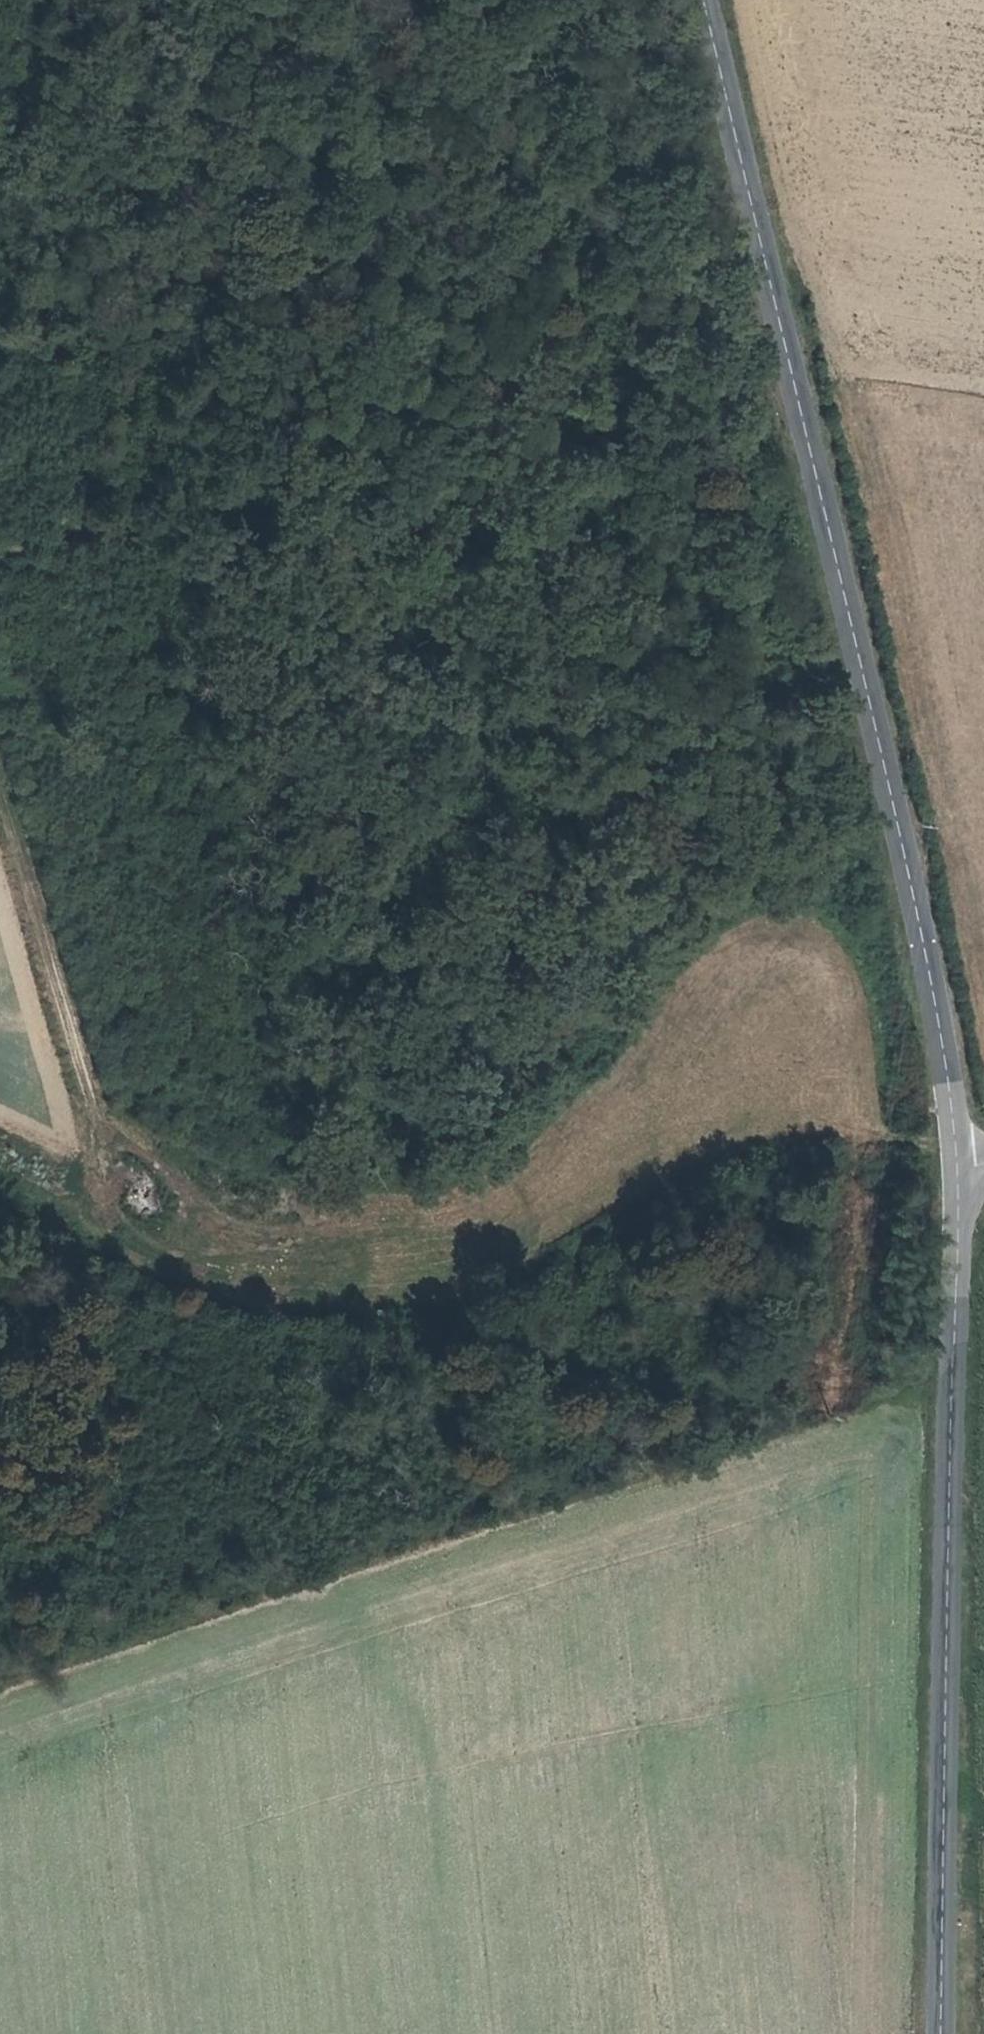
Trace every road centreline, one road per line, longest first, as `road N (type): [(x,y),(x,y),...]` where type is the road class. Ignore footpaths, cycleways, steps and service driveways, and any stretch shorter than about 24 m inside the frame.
road 1 (tertiary): [(965,1187),(710,0)]
road 2 (secondary): [(943,2033),(965,1187)]
road 3 (track): [(149,1660),(890,1419),(955,1420)]

